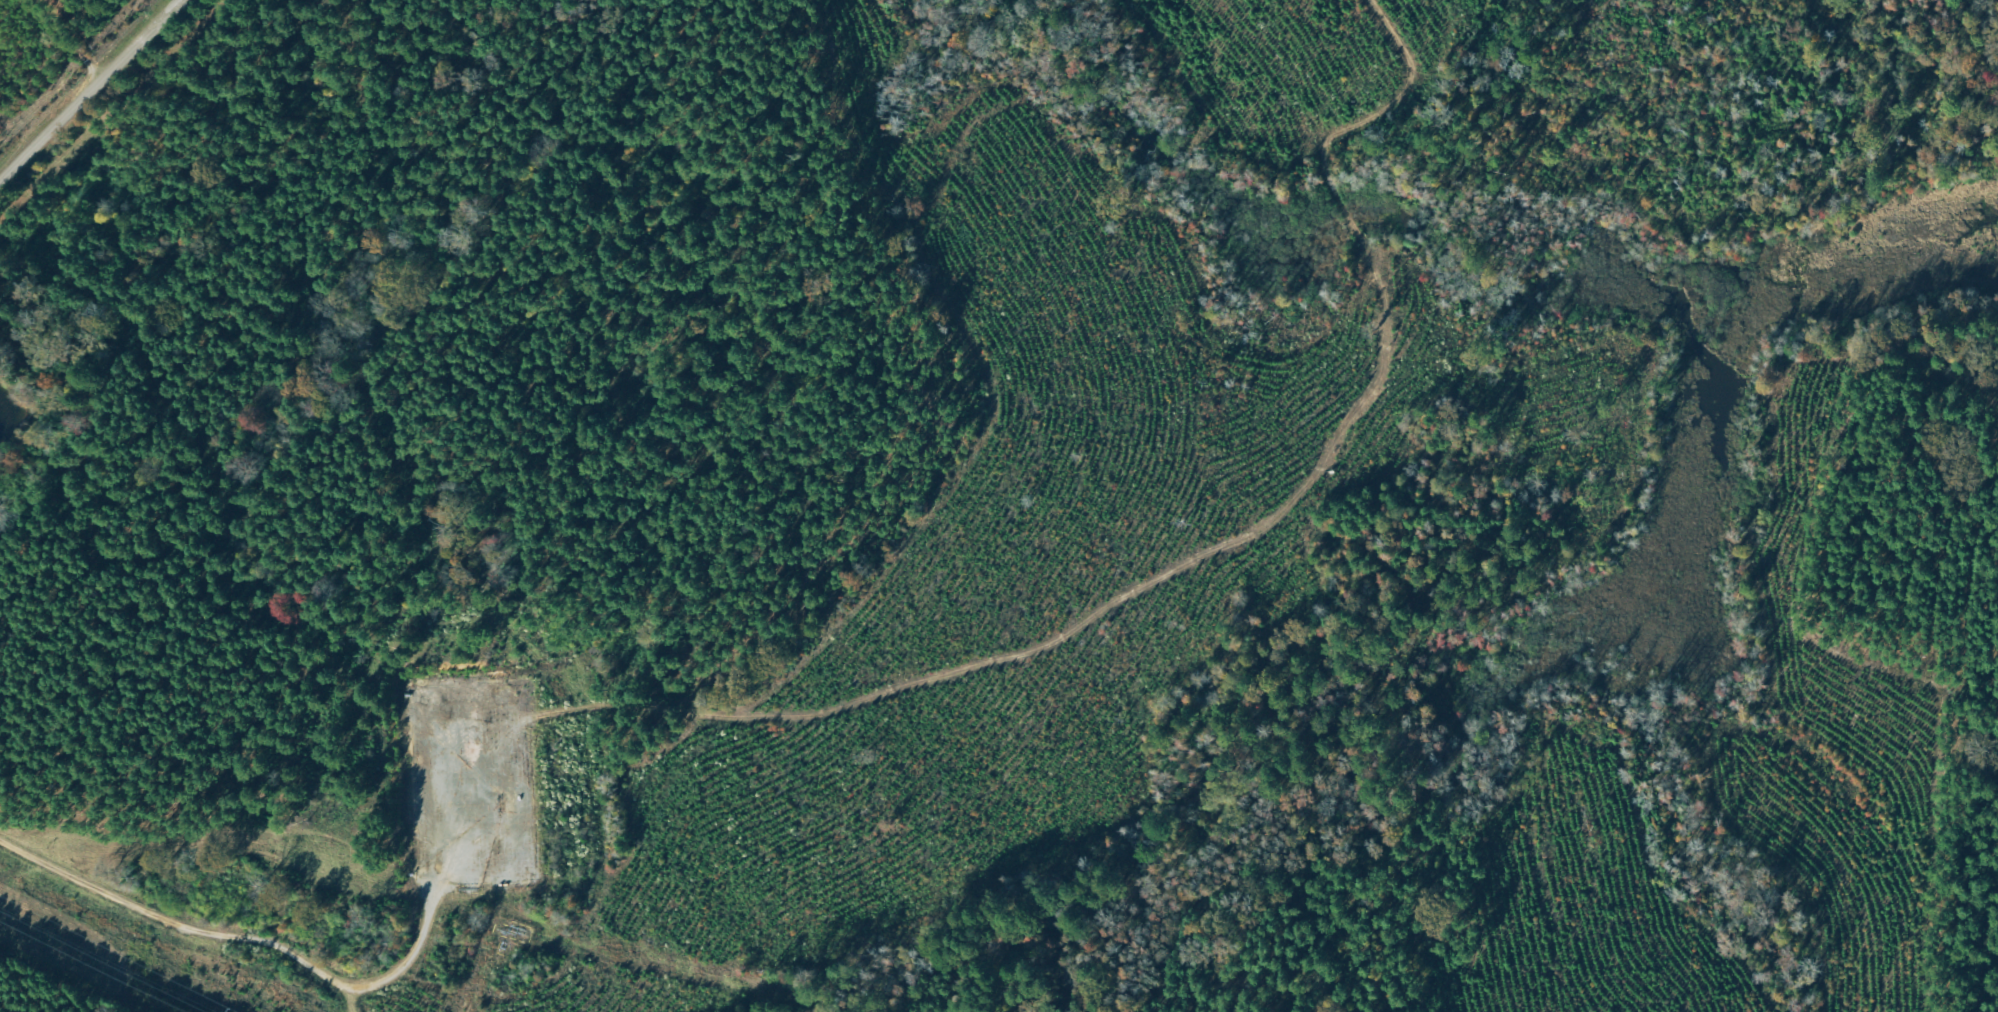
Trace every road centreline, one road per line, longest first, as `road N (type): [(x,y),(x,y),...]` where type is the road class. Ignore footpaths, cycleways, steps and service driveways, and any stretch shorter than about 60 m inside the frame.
road 1 (residential): [(0,174),(182,0)]

